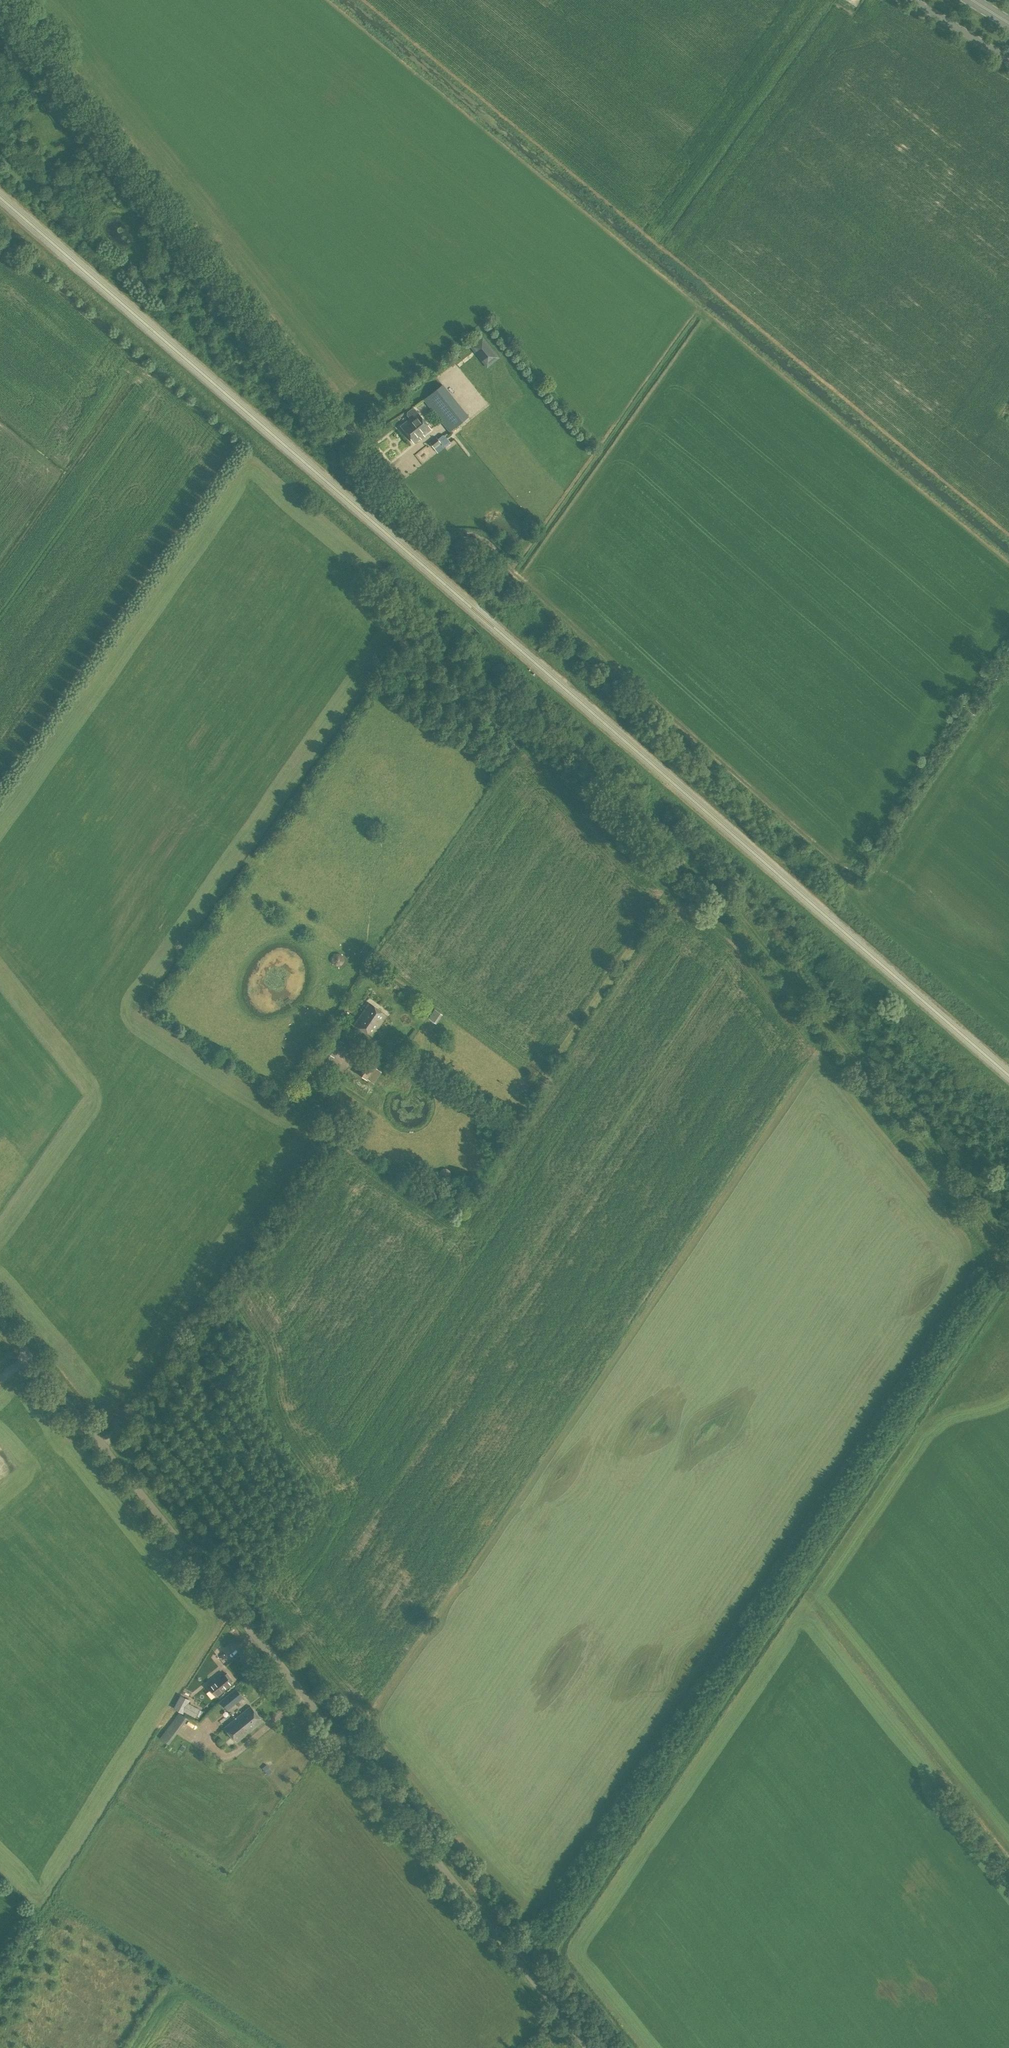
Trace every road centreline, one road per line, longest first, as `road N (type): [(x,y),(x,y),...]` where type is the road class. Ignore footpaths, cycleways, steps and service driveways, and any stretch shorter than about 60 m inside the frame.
road 1 (unclassified): [(595,2047),(0,1317)]
road 2 (track): [(504,607),(385,477),(7,0)]
road 3 (track): [(1008,1261),(598,756),(536,713),(509,676)]
road 4 (unclassified): [(1008,65),(904,0)]

